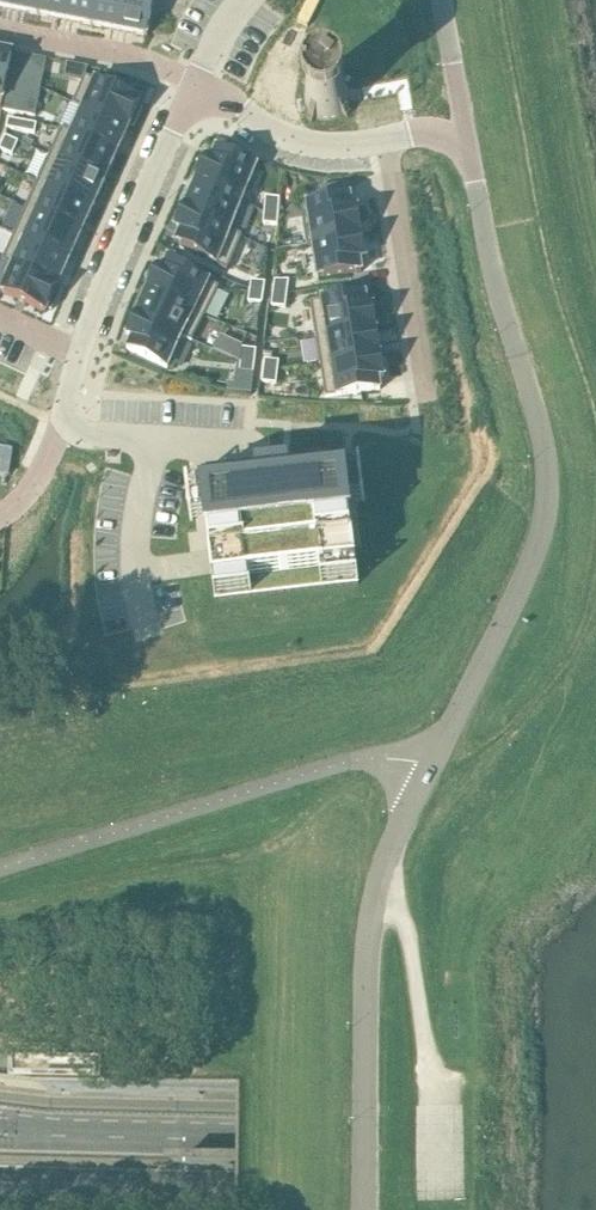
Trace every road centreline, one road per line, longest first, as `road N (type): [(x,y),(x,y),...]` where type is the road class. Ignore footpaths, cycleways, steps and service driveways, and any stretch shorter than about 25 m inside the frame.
road 1 (unclassified): [(364,1209),(369,946),(387,852),(537,549),(547,509),(547,459),(466,139)]
road 2 (primary): [(0,1180),(595,1188)]
road 3 (primary): [(595,1137),(0,1129)]
road 4 (residential): [(196,83),(81,349)]
road 5 (residential): [(382,140),(425,397)]
road 6 (residential): [(0,29),(142,58),(196,83)]
road 7 (residential): [(196,83),(291,135),(342,145),(382,140)]
road 8 (residential): [(261,439),(63,430)]
road 9 (unclassified): [(466,139),(441,0)]

